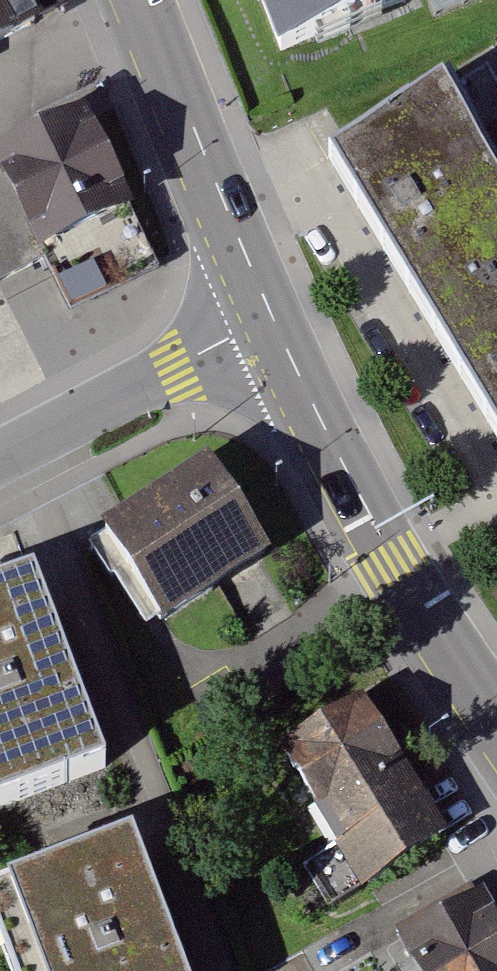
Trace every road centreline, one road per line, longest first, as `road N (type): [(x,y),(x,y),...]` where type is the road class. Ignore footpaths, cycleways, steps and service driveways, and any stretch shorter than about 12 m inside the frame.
road 1 (secondary): [(272,316),(393,562),(496,719)]
road 2 (secondary): [(144,0),(272,316)]
road 3 (residential): [(0,459),(272,316)]

